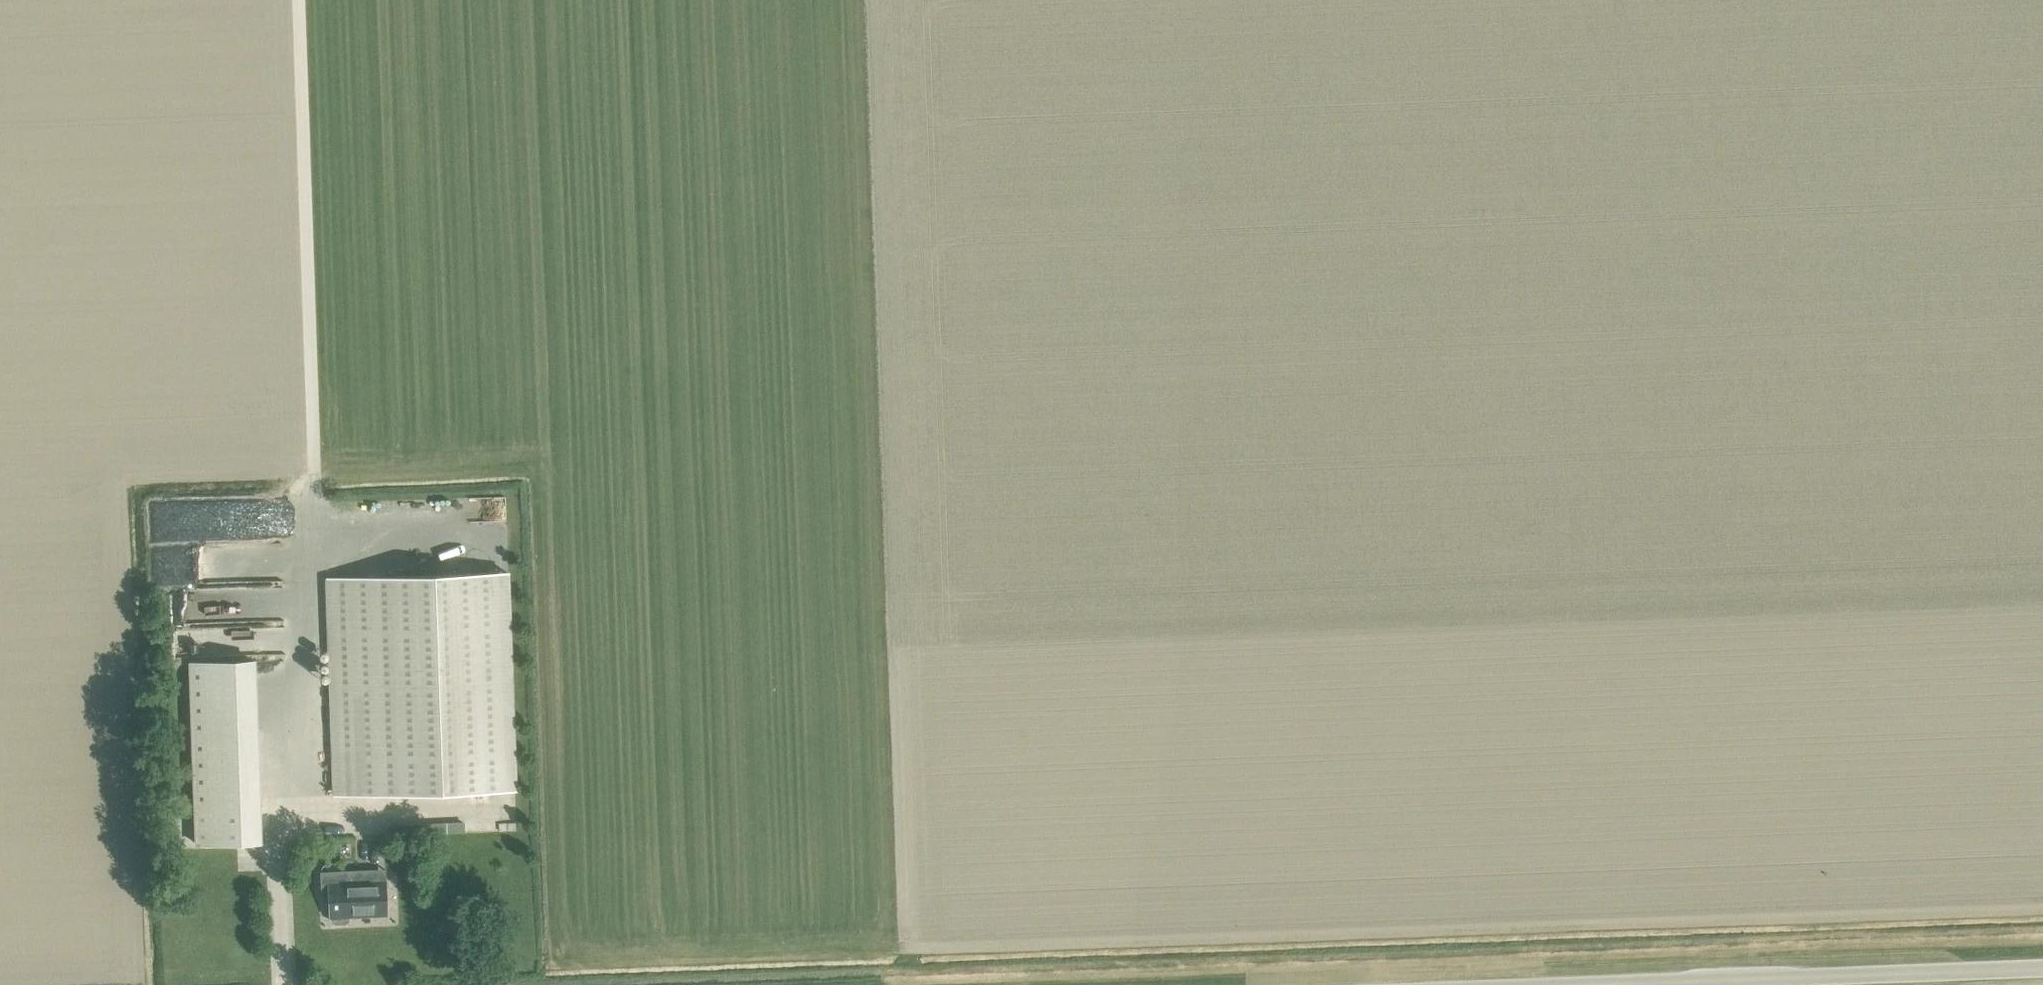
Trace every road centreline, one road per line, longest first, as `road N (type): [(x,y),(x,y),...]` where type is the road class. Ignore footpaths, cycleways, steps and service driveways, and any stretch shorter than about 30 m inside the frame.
road 1 (unclassified): [(1591,984),(2042,967)]

